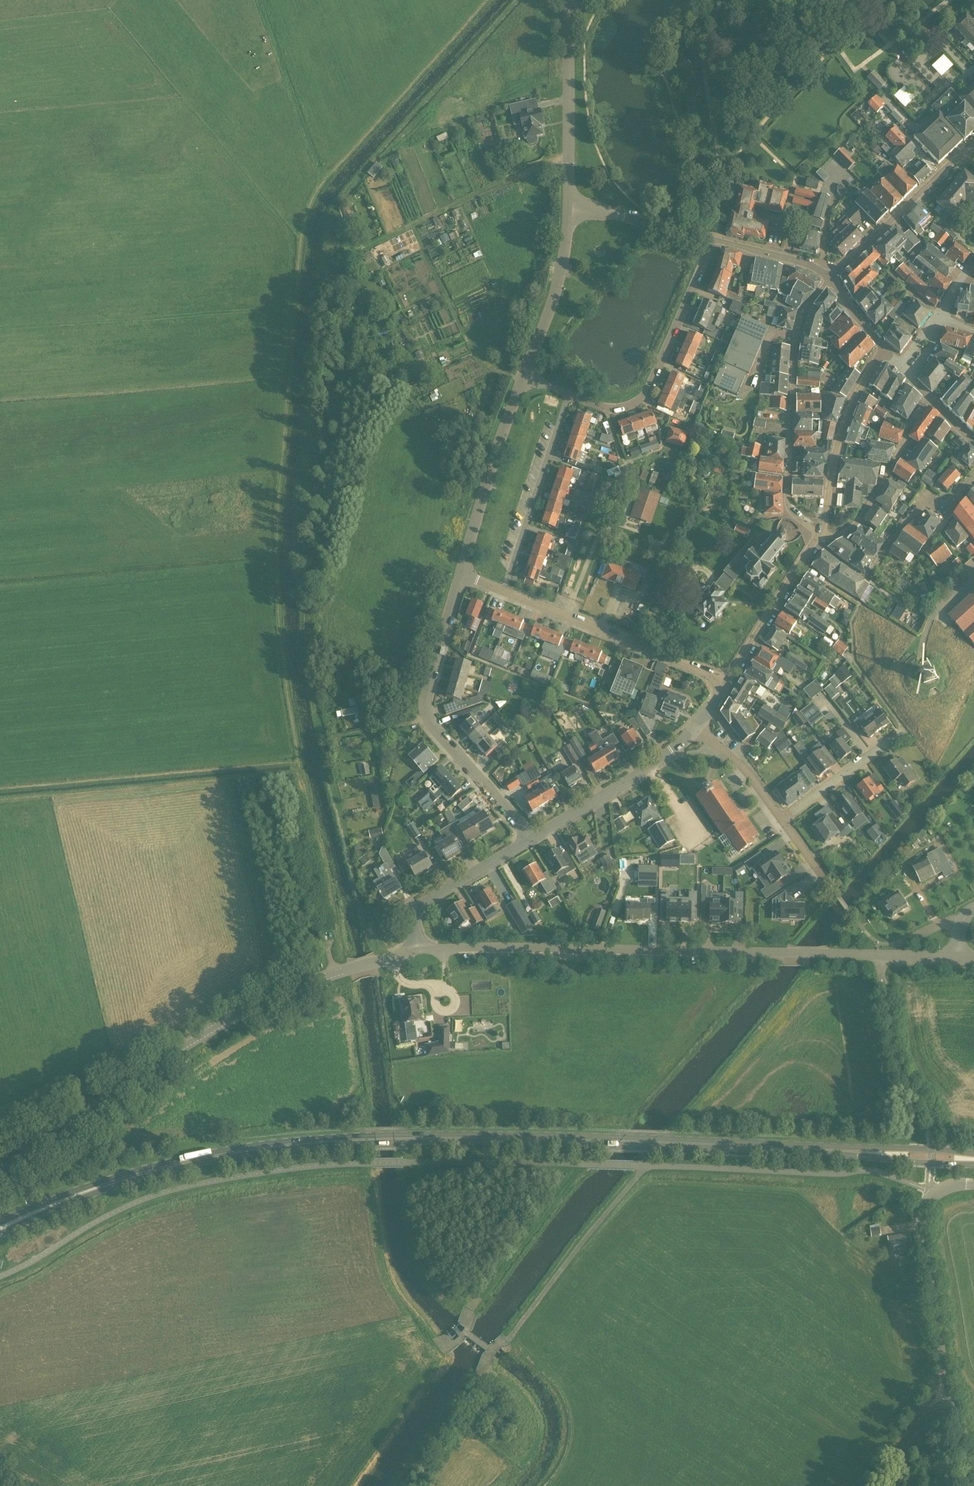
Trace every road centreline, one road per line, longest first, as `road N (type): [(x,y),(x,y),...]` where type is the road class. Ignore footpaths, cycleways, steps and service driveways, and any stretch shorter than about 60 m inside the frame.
road 1 (primary): [(827,1149),(404,1138)]
road 2 (primary): [(0,1229),(80,1193),(198,1160),(404,1138)]
road 3 (residential): [(814,953),(416,949)]
road 4 (unclassified): [(0,1172),(220,1023),(315,981)]
road 5 (residential): [(532,839),(425,714),(461,575)]
road 6 (tertiary): [(966,1485),(922,1236),(930,1194)]
road 7 (residential): [(830,277),(796,332),(787,485),(788,509),(819,534)]
road 8 (residential): [(712,240),(643,398),(615,409),(568,396)]
road 9 (residential): [(721,681),(504,591)]
road 10 (track): [(568,158),(368,248)]
road 11 (track): [(512,1336),(644,1166)]
road 12 (unclassified): [(933,1151),(930,1109),(899,1071),(877,954)]
road 13 (residential): [(461,575),(523,379)]
road 14 (residential): [(504,591),(568,396)]
road 15 (residential): [(568,205),(568,0)]
road 16 (residential): [(532,839),(697,728)]
road 17 (track): [(412,226),(483,362),(523,379)]
road 18 (residential): [(819,534),(845,420),(884,352)]
road 19 (residential): [(830,277),(956,159),(973,152)]
road 20 (residential): [(523,379),(555,292),(568,205)]
road 21 (track): [(512,1336),(560,1379),(572,1416),(570,1454),(546,1485)]
road 22 (residential): [(416,949),(415,907),(532,839)]
road 23 (residential): [(721,681),(819,534)]
road 24 (residential): [(782,820),(903,730)]
road 25 (residential): [(712,240),(568,205)]
road 26 (track): [(949,1379),(871,1485)]
road 27 (residential): [(782,820),(750,775),(697,728)]
road 28 (residential): [(830,277),(712,240)]

